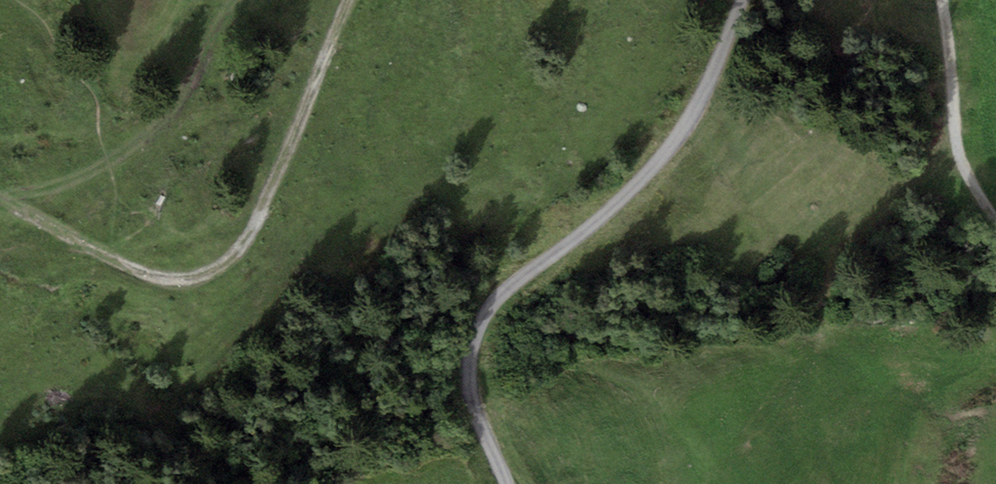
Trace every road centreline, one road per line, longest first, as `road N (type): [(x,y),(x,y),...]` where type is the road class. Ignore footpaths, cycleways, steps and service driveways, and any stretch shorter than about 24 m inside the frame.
road 1 (track): [(507,483),(471,388),(473,342),(496,295),(605,214),(659,161),(695,110),(740,0)]
road 2 (track): [(77,244),(173,279),(225,262),(260,211),(347,0)]
road 3 (track): [(941,0),(955,144),(995,222)]

